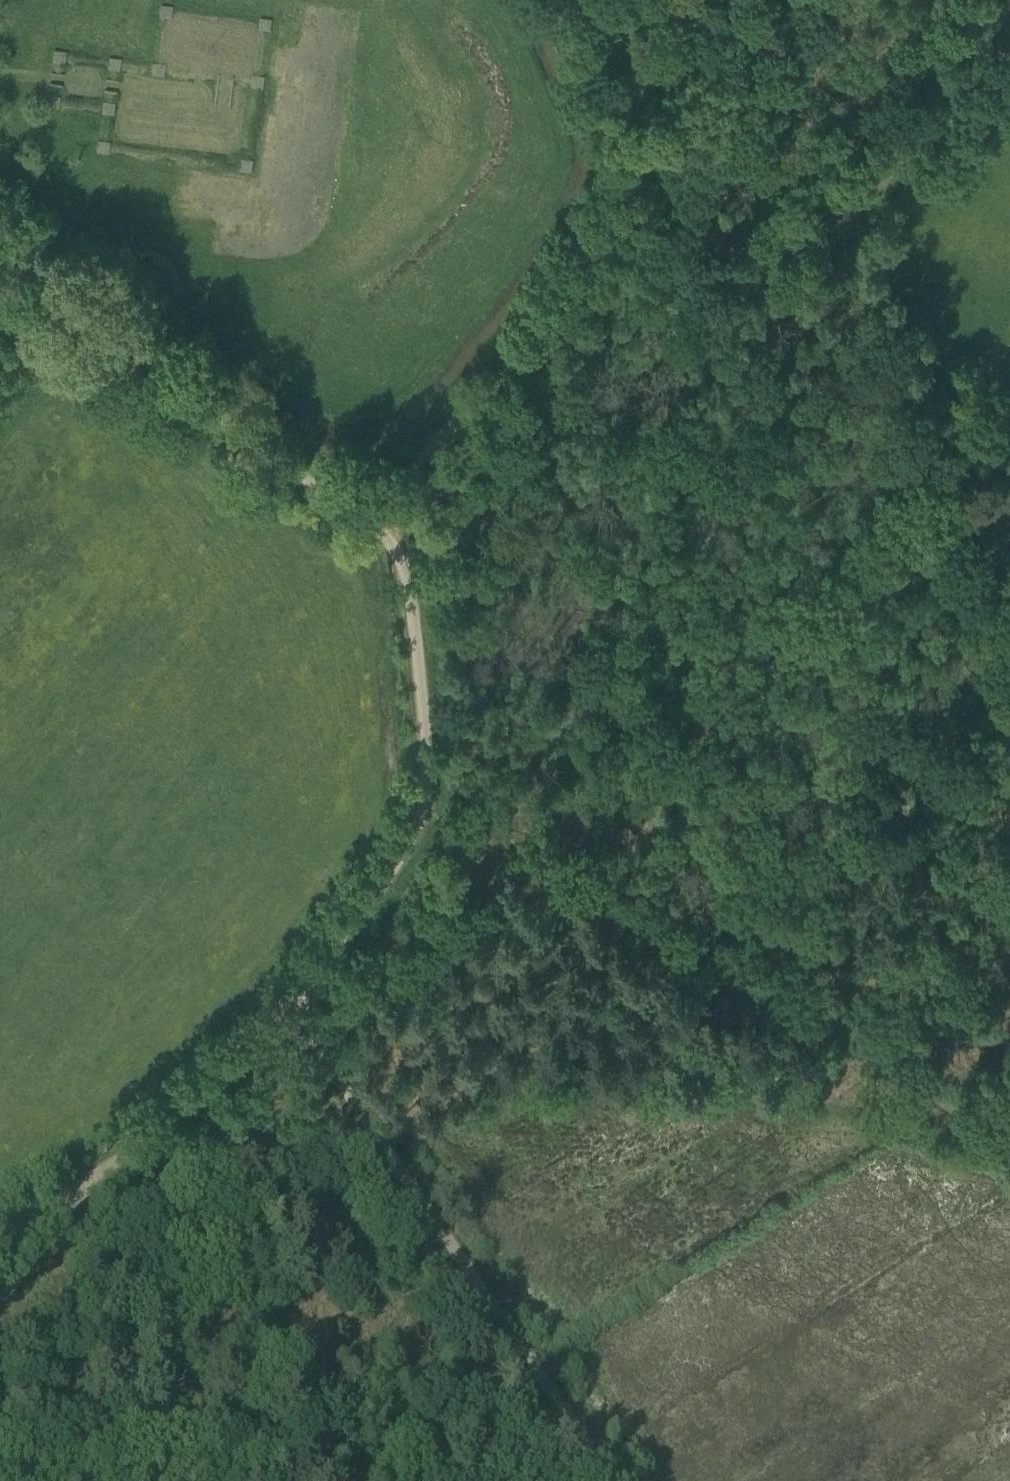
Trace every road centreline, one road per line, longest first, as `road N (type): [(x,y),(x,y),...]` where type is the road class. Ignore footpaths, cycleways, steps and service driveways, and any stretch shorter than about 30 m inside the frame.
road 1 (unclassified): [(615,1480),(308,1033),(303,1000),(424,813),(408,575),(362,517),(184,389),(0,234)]
road 2 (track): [(362,517),(523,357),(671,129),(777,0)]
road 3 (track): [(303,1000),(172,1121),(0,1235)]

